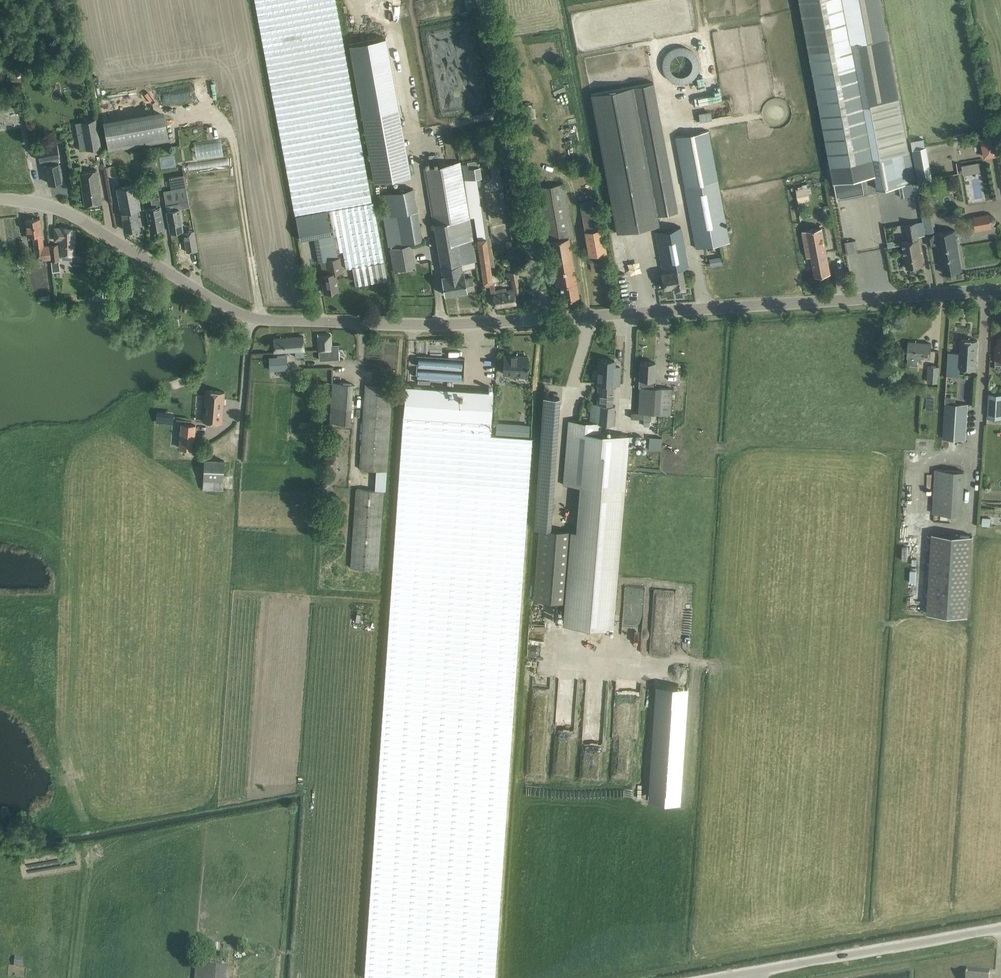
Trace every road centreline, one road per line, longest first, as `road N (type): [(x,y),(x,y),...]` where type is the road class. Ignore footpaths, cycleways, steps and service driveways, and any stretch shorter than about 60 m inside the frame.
road 1 (unclassified): [(540,319),(1000,290)]
road 2 (unclassified): [(540,319),(482,0)]
road 3 (unclassified): [(260,320),(56,208),(0,199)]
road 4 (unclassified): [(718,977),(1000,928)]
road 5 (unclassified): [(260,320),(540,319)]

